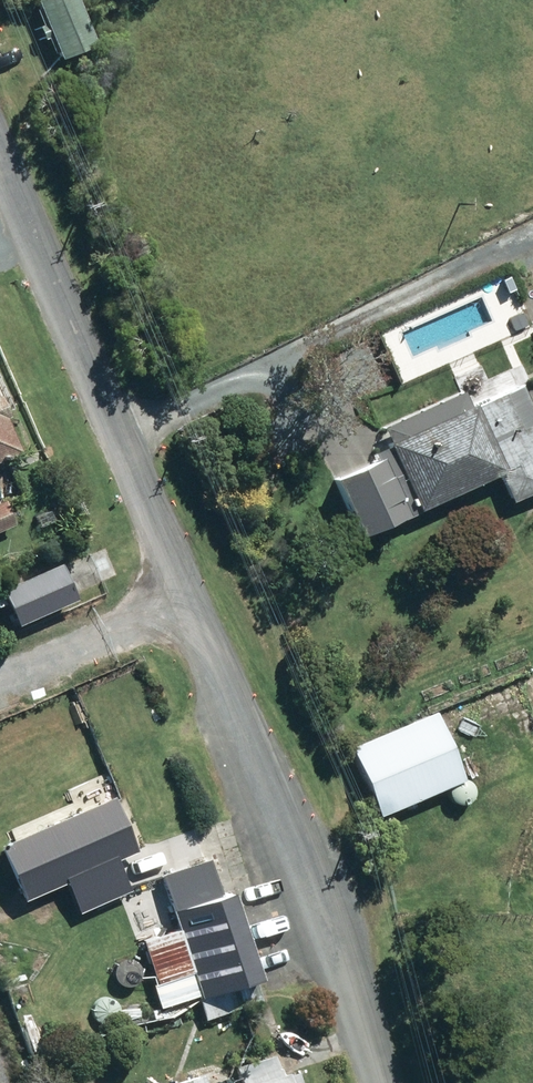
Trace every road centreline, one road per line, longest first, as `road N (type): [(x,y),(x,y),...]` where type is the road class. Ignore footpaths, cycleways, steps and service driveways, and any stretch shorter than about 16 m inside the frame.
road 1 (unclassified): [(0,173),(327,912),(383,1082)]

